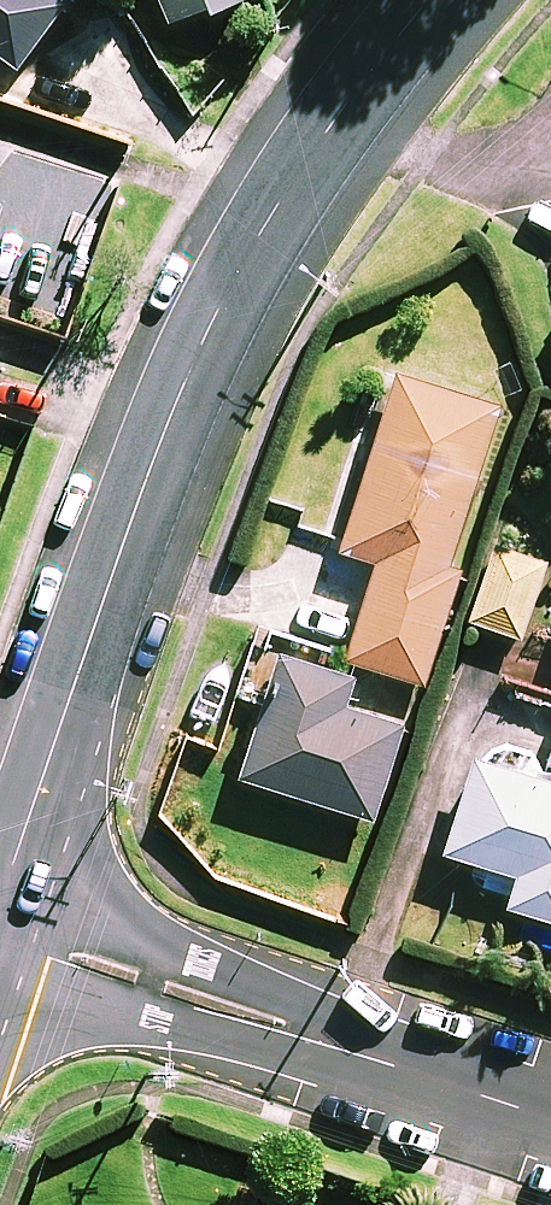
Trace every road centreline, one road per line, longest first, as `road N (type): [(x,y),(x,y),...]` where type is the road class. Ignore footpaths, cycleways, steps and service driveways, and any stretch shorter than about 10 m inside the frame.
road 1 (tertiary): [(0,903),(173,407),(268,213),(430,0)]
road 2 (tertiary): [(0,945),(550,1121)]

